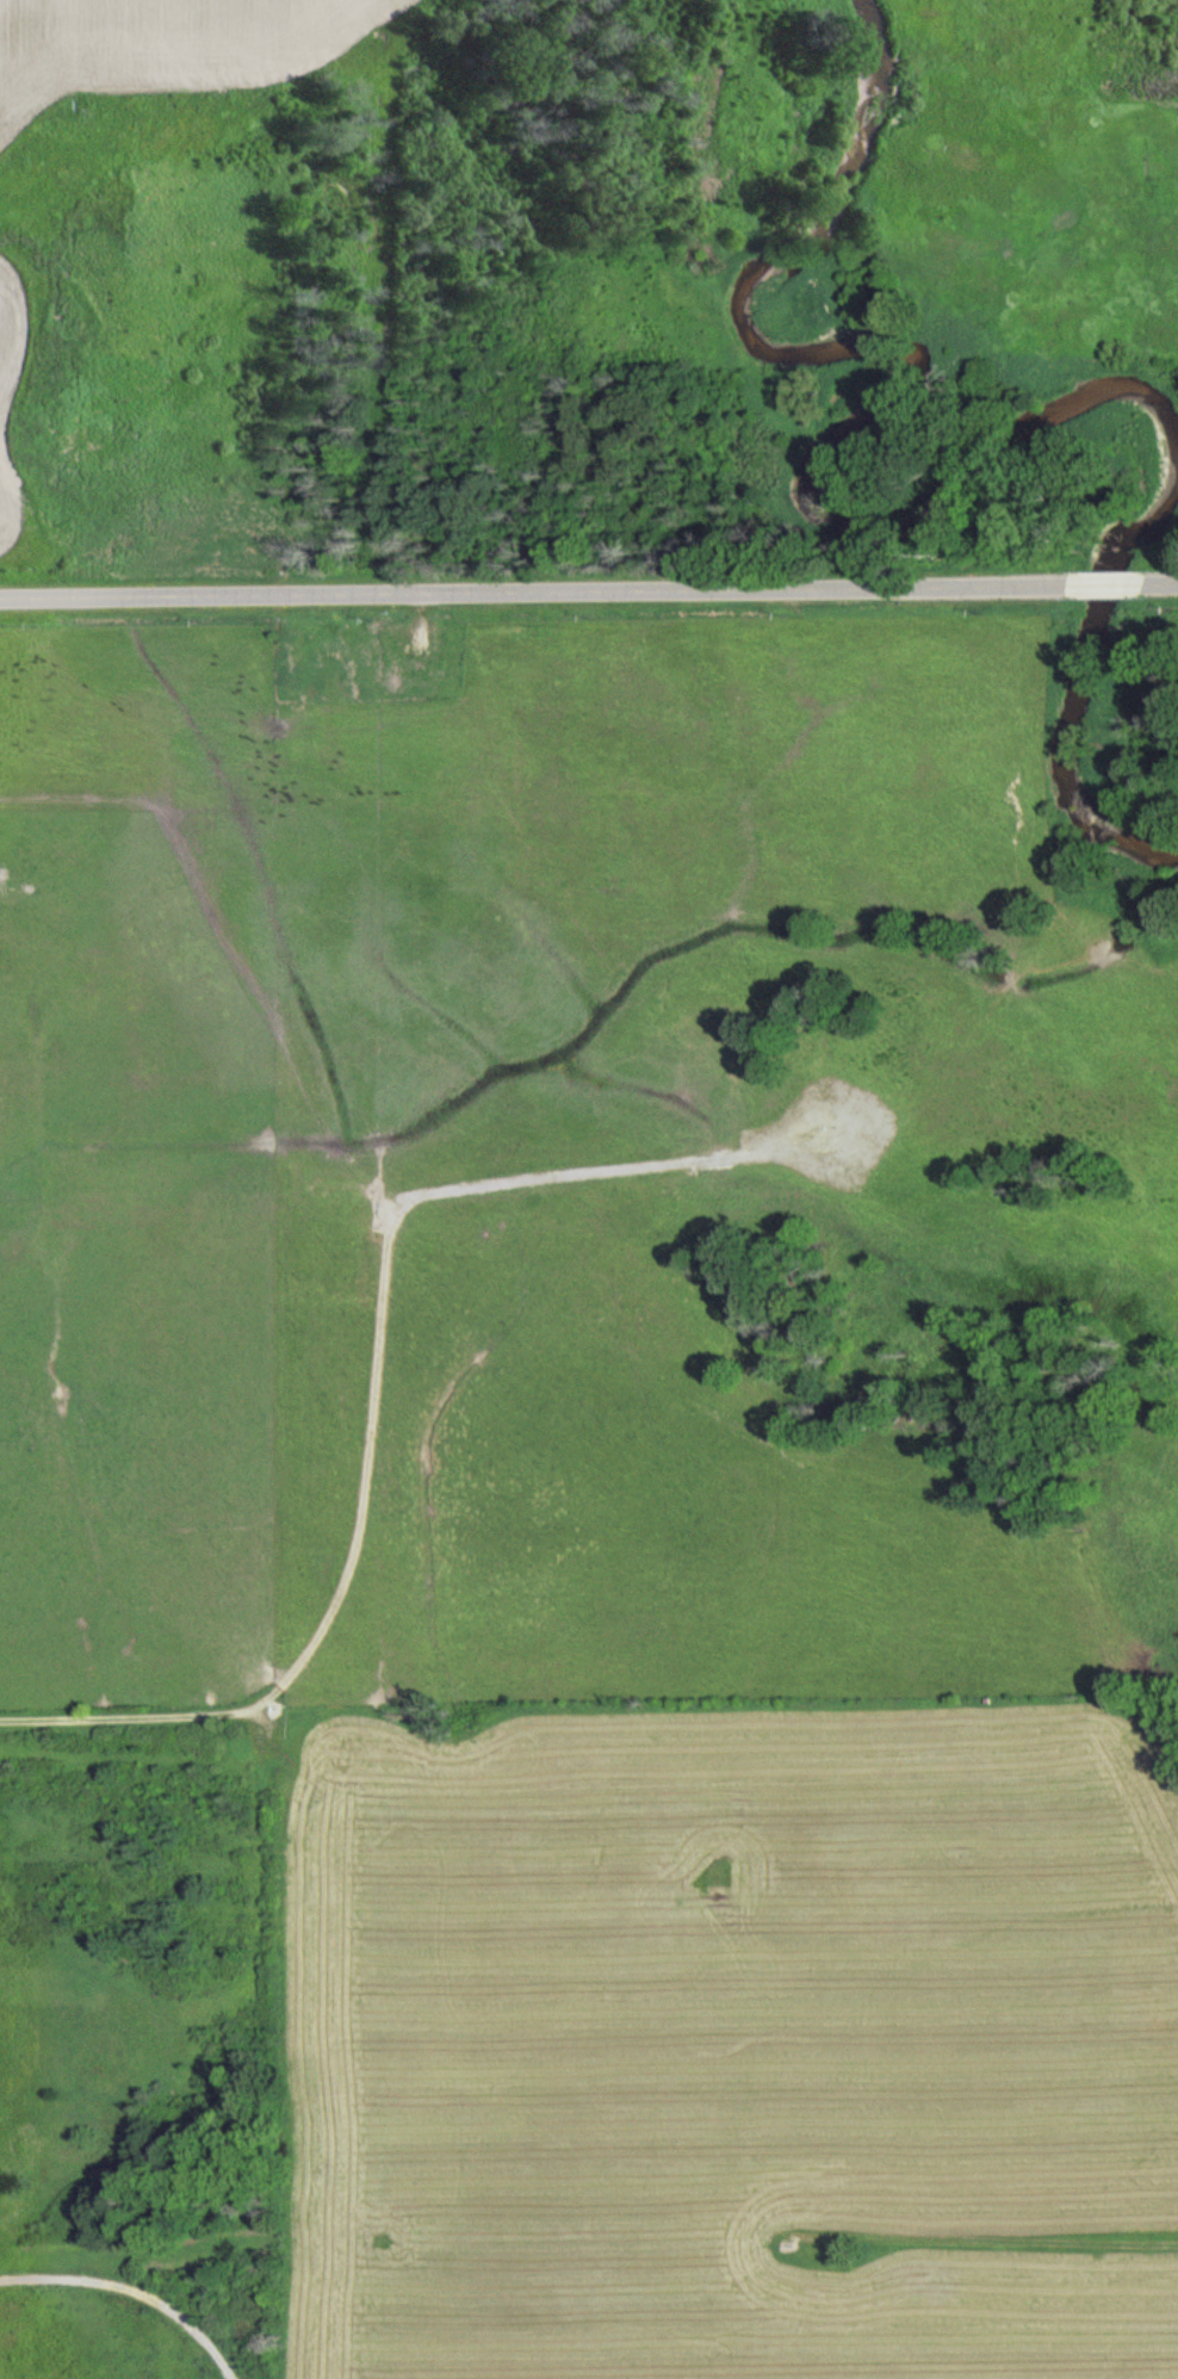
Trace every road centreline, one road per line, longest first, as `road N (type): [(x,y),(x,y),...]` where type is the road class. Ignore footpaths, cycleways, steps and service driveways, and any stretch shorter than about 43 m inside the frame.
road 1 (residential): [(0,592),(1065,584)]

